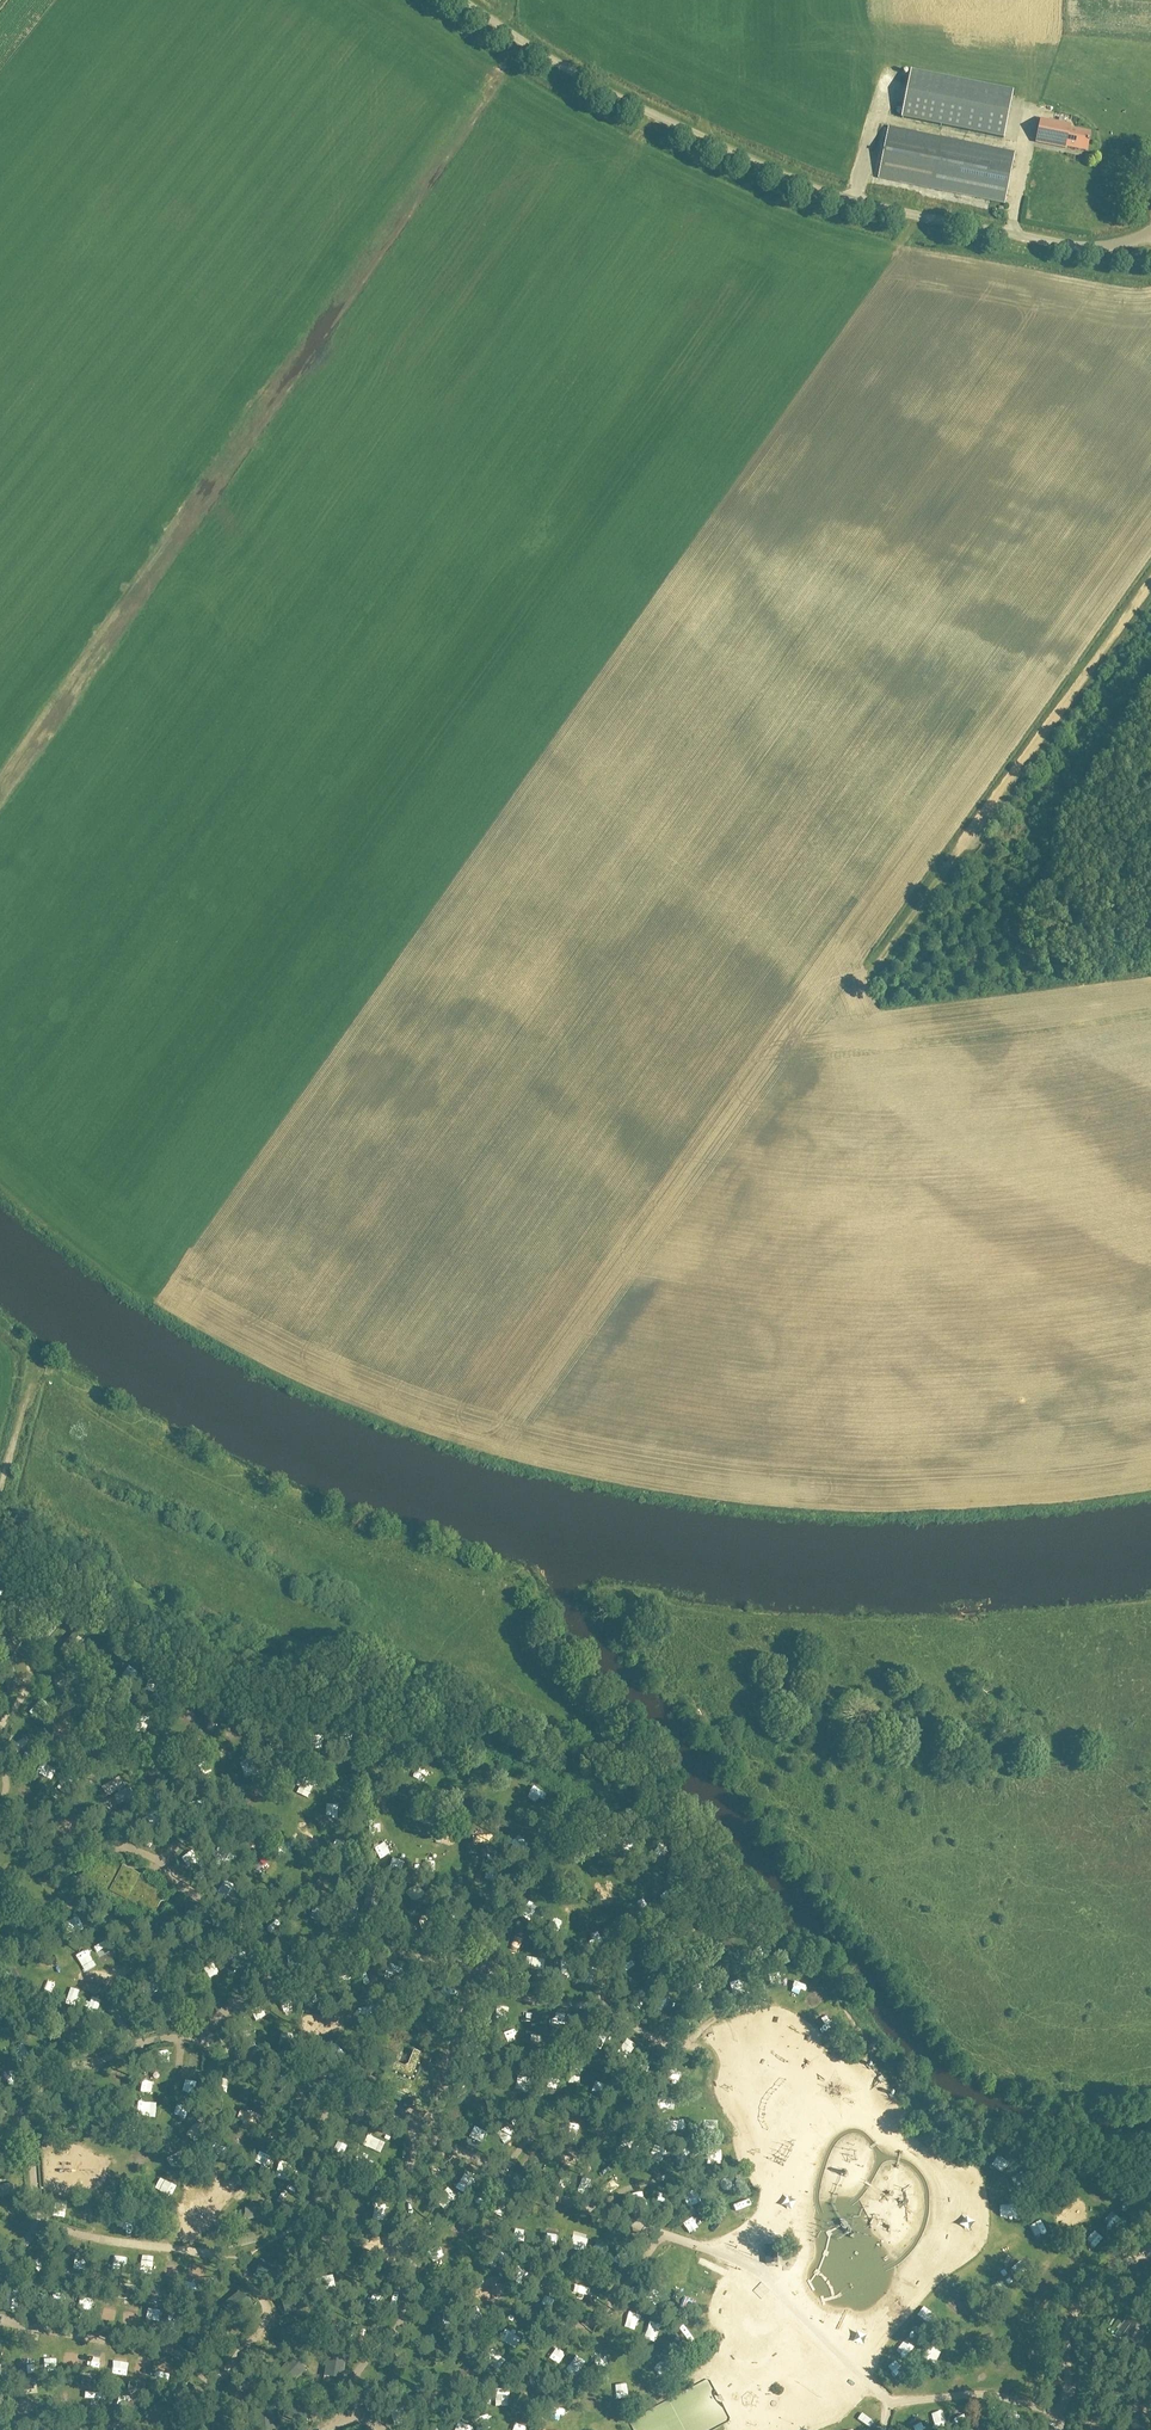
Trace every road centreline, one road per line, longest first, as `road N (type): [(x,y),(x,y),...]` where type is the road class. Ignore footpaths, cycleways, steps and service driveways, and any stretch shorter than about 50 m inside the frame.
road 1 (unclassified): [(1150,227),(1125,243),(1095,248),(803,184),(573,72),(461,0)]
road 2 (track): [(28,1393),(48,1380),(156,1449),(273,1504),(466,1570)]

